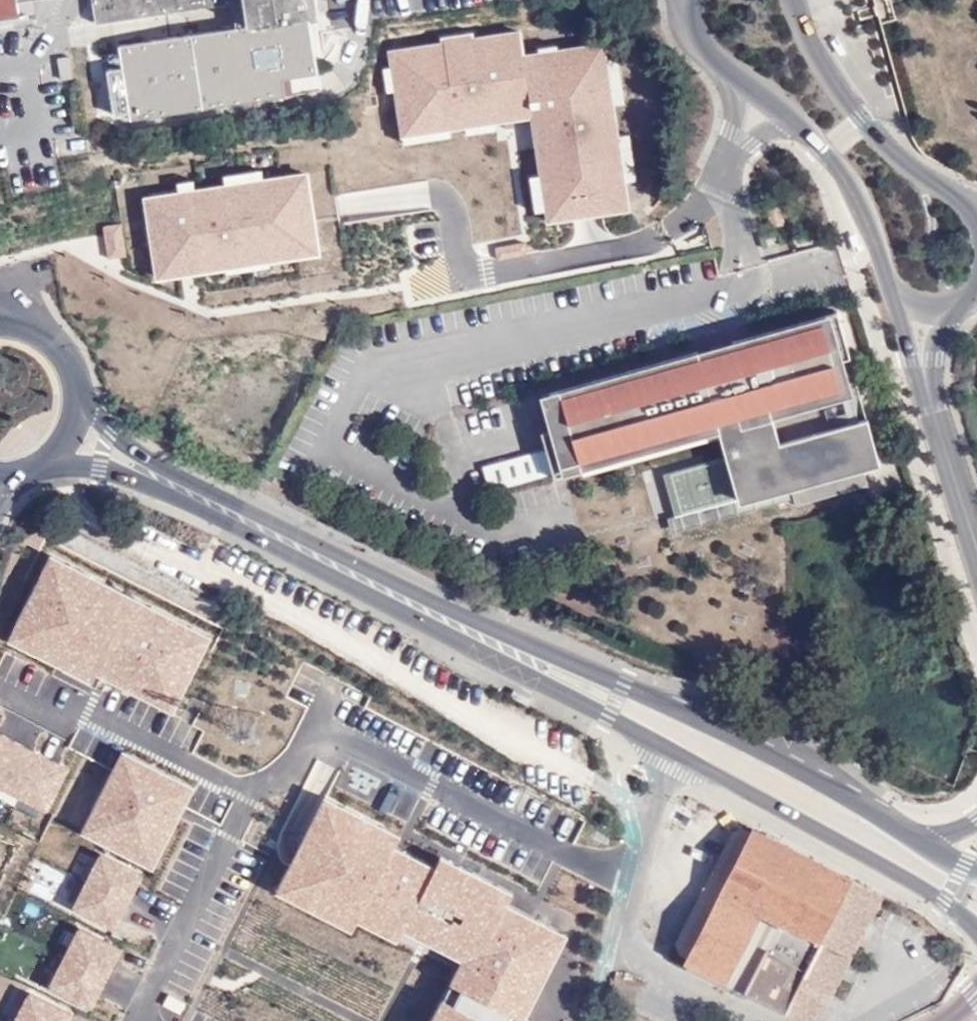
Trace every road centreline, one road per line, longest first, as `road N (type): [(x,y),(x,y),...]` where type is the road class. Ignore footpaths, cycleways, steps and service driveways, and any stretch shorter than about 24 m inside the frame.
road 1 (tertiary): [(685,0),(698,41),(805,124),(823,150),(858,206),(888,284)]
road 2 (primary): [(672,748),(976,929)]
road 3 (tertiary): [(888,284),(976,582)]
road 4 (tertiary): [(976,212),(906,164),(862,120),(815,52),(793,0)]
road 5 (primary): [(210,501),(445,619)]
road 6 (primary): [(445,619),(672,748)]
road 7 (primary): [(687,715),(445,619)]
road 8 (tertiary): [(976,521),(933,376),(942,328),(962,301)]
road 9 (primary): [(894,822),(687,715)]
road 10 (unclassified): [(672,748),(629,926)]
road 11 (primary): [(210,501),(112,430),(77,381)]
road 12 (primary): [(40,464),(98,468),(210,501)]

